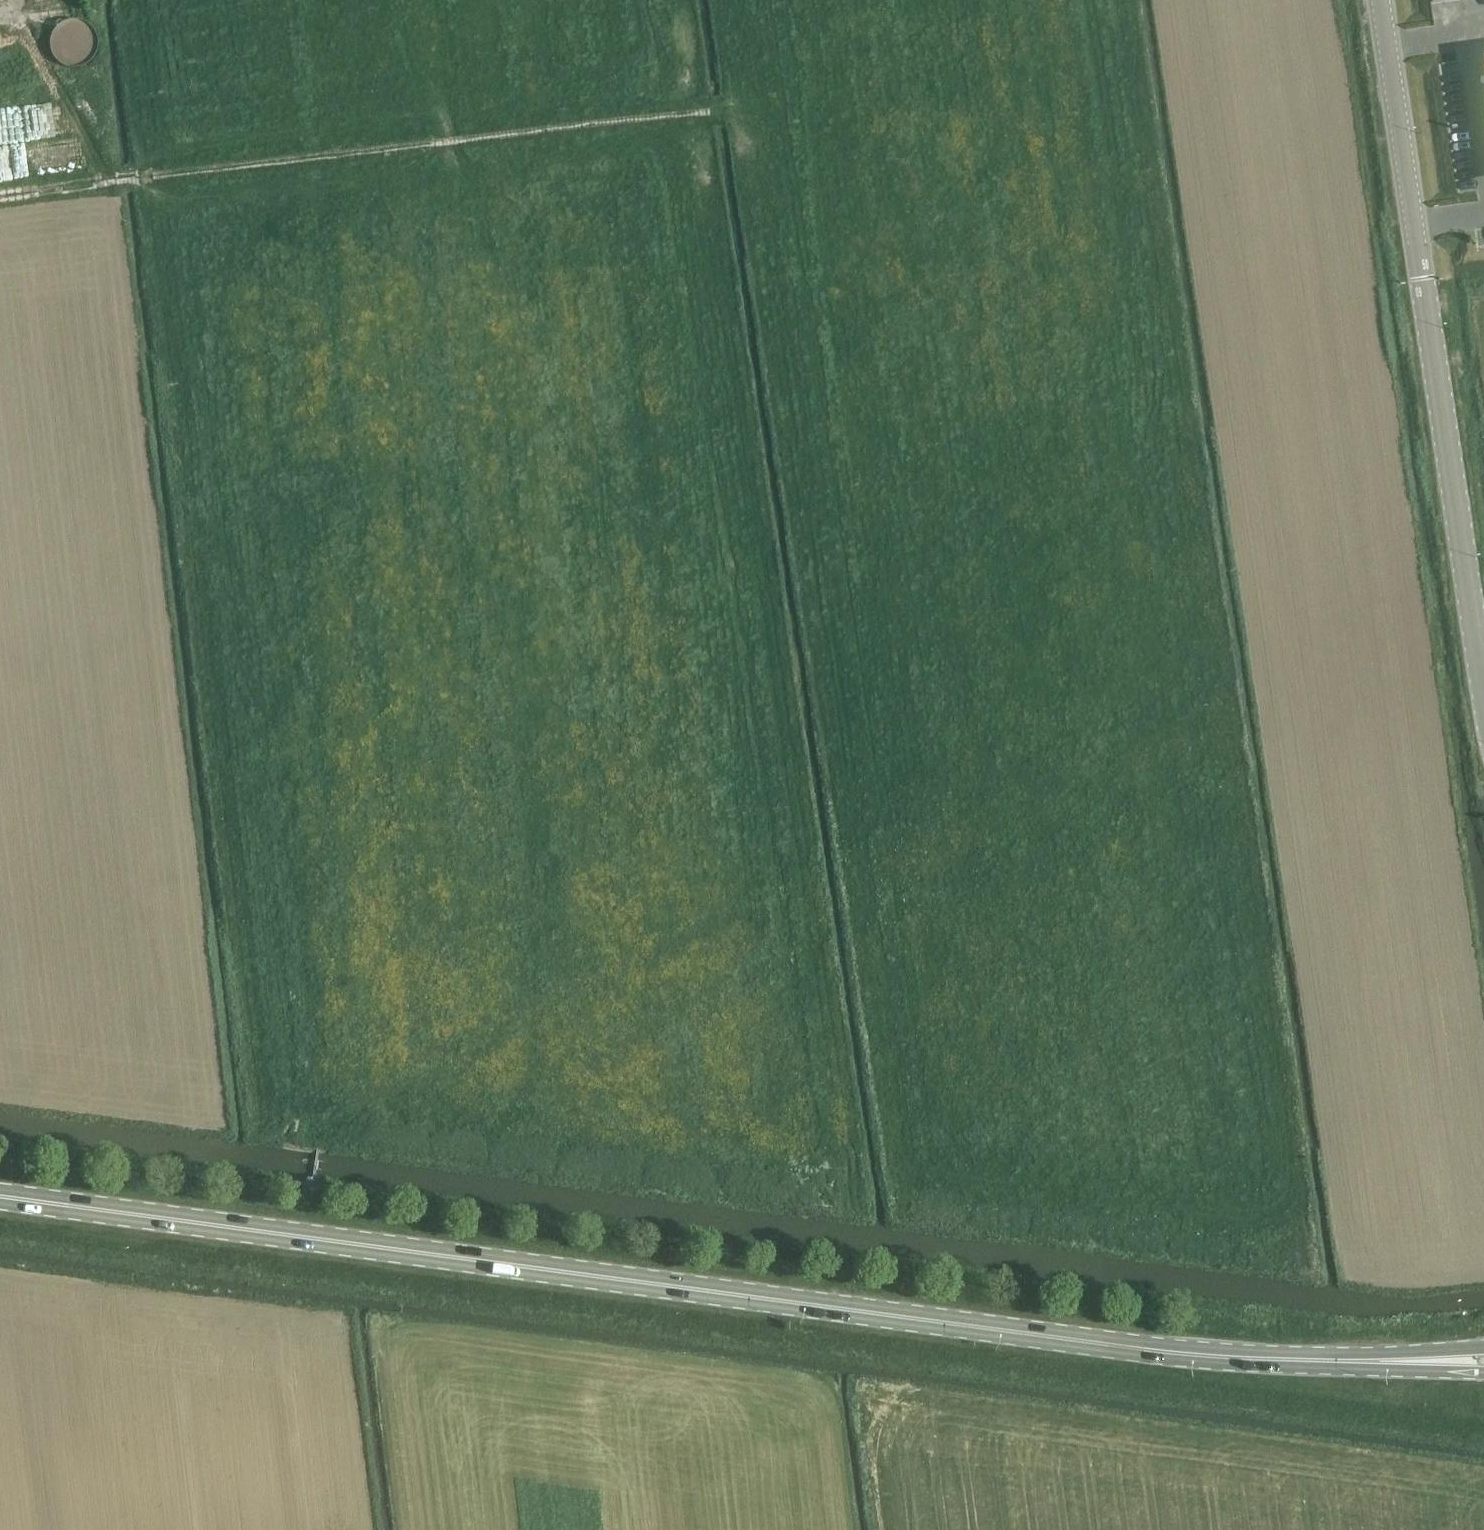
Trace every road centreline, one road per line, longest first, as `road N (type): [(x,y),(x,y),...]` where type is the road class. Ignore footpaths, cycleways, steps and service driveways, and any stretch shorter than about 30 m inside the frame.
road 1 (primary): [(1428,1359),(1151,1351),(0,1197)]
road 2 (tertiary): [(1483,680),(1379,0)]

